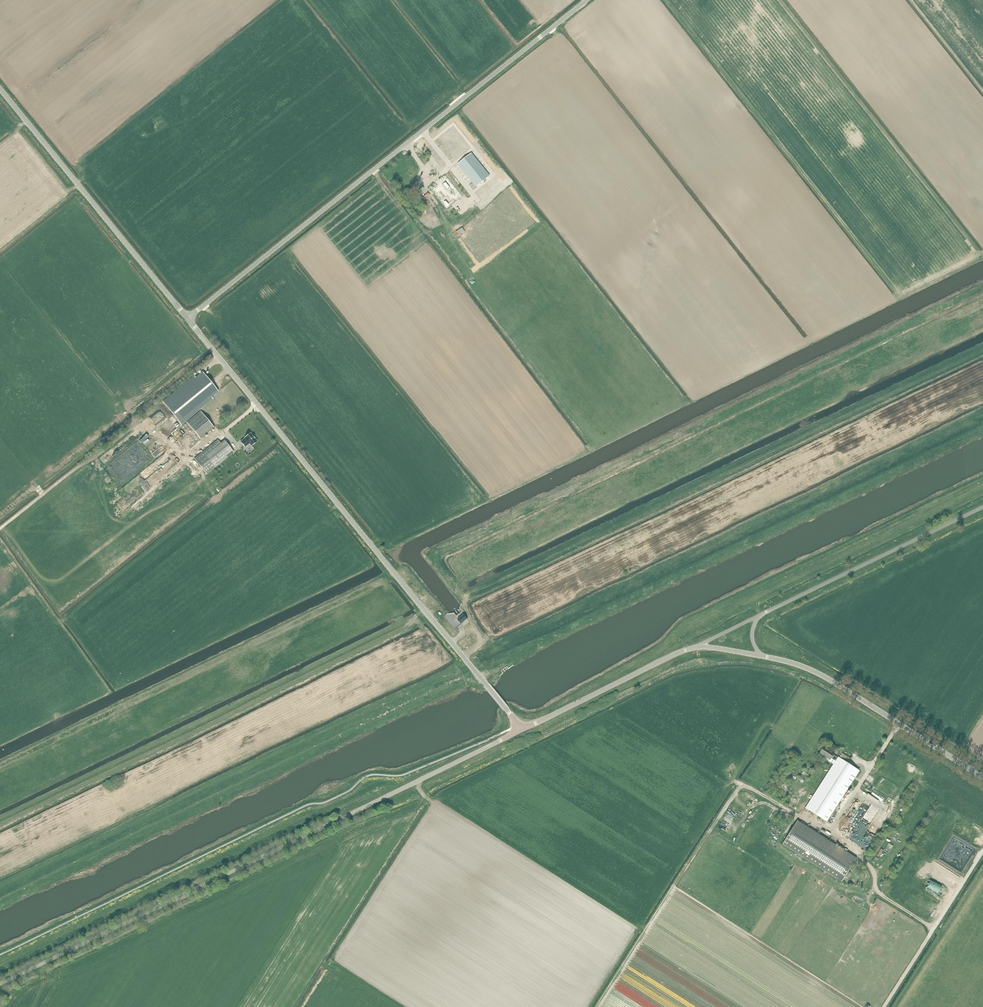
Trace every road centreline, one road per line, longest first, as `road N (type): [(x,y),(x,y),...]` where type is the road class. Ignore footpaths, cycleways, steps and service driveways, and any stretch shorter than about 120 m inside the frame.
road 1 (track): [(463,656),(482,641),(464,608),(468,596),(982,349)]
road 2 (unclassified): [(0,984),(521,730)]
road 3 (unclassified): [(521,730),(188,318)]
road 4 (unclassified): [(188,318),(586,0)]
road 5 (unclassified): [(188,318),(0,88)]
road 6 (unclassified): [(982,778),(816,672),(760,655)]
road 7 (unclassified): [(757,617),(982,508)]
road 8 (unclassified): [(521,730),(698,646)]
road 9 (track): [(0,529),(135,425)]

